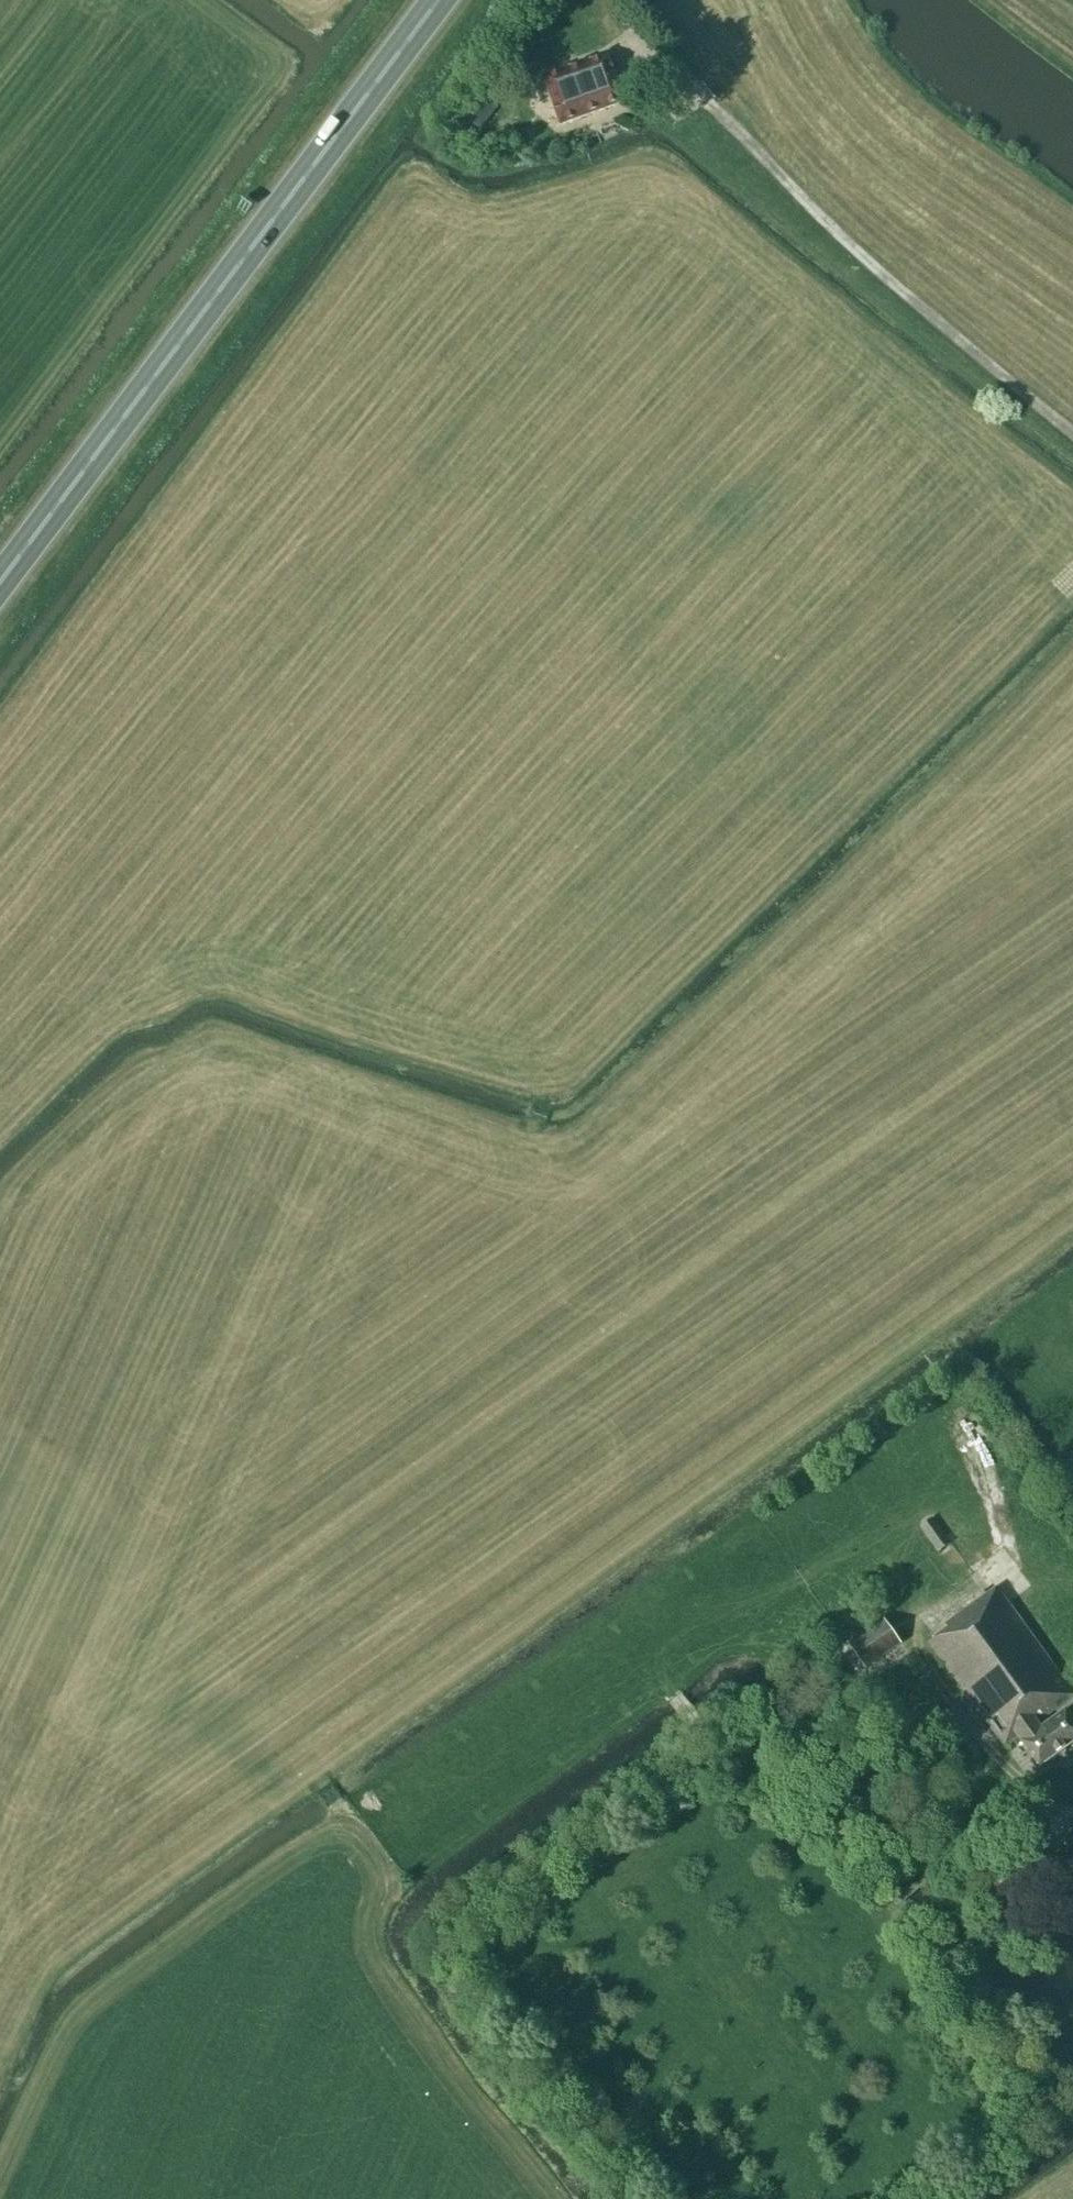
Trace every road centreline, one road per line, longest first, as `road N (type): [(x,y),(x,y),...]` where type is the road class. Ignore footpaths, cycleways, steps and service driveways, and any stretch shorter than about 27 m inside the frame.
road 1 (trunk): [(0,589),(441,0)]
road 2 (track): [(1072,433),(833,231),(715,104),(672,97)]

